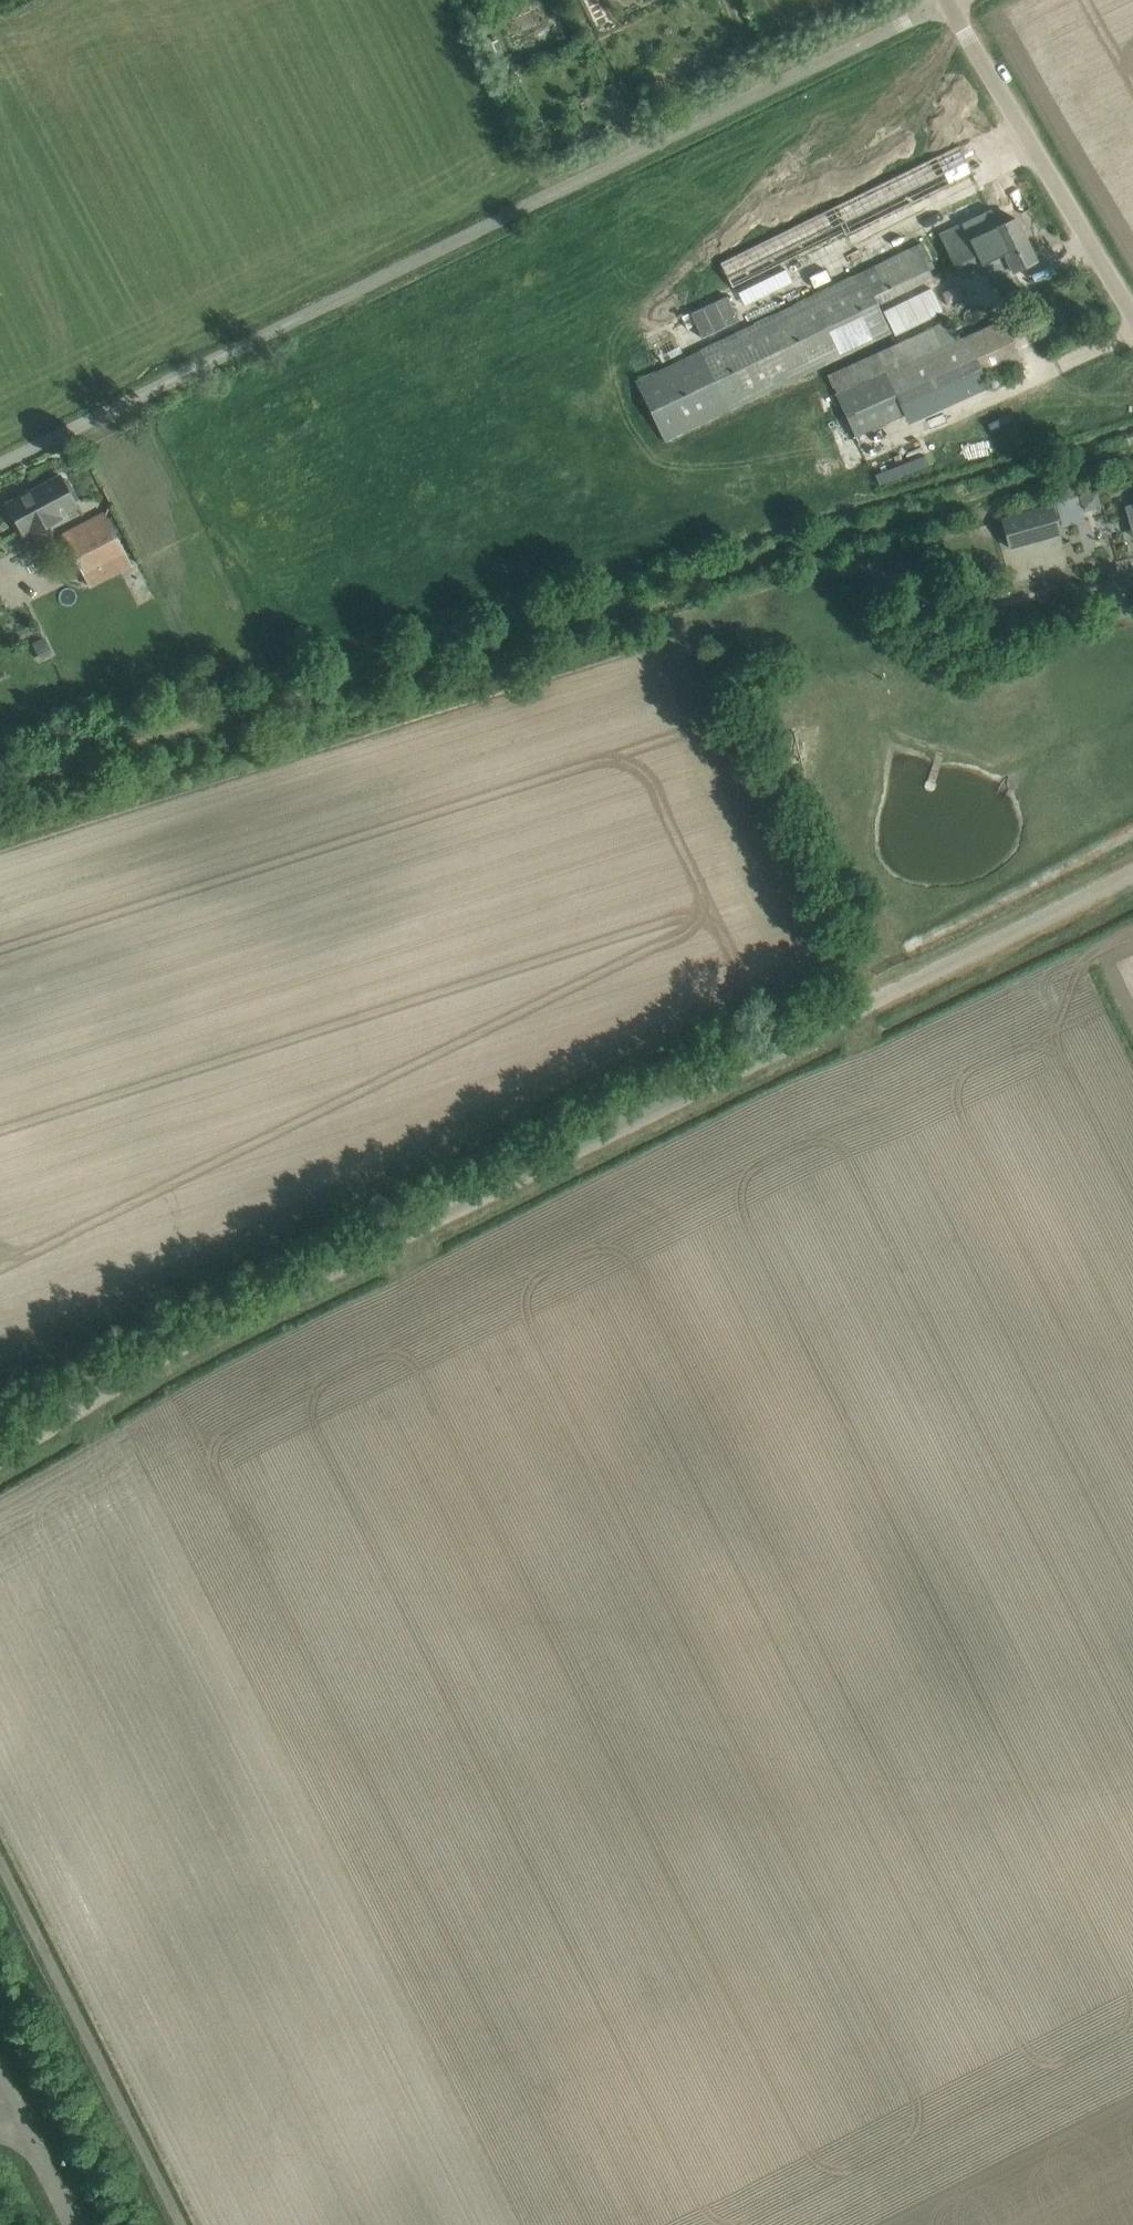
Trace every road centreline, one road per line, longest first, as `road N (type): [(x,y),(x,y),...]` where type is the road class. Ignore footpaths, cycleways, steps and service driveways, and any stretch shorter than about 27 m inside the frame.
road 1 (unclassified): [(0,1458),(139,1371),(1132,872)]
road 2 (unclassified): [(0,465),(945,1)]
road 3 (unclassified): [(1132,319),(945,1)]

